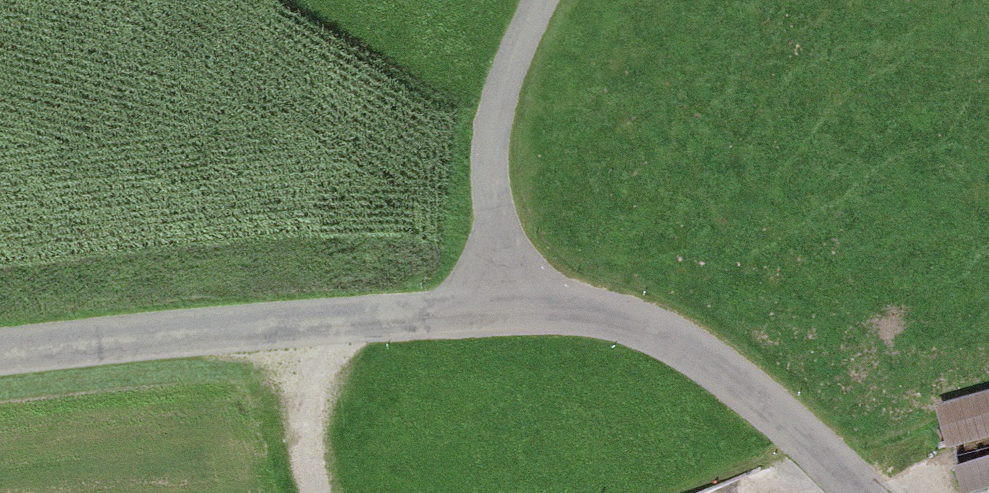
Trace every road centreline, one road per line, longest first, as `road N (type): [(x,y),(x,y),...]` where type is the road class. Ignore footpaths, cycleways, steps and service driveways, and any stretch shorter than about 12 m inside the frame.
road 1 (unclassified): [(505,314),(0,352)]
road 2 (unclassified): [(858,492),(730,376),(663,332),(602,315),(505,314)]
road 3 (unclassified): [(505,314),(494,198),(498,114),(541,0)]

